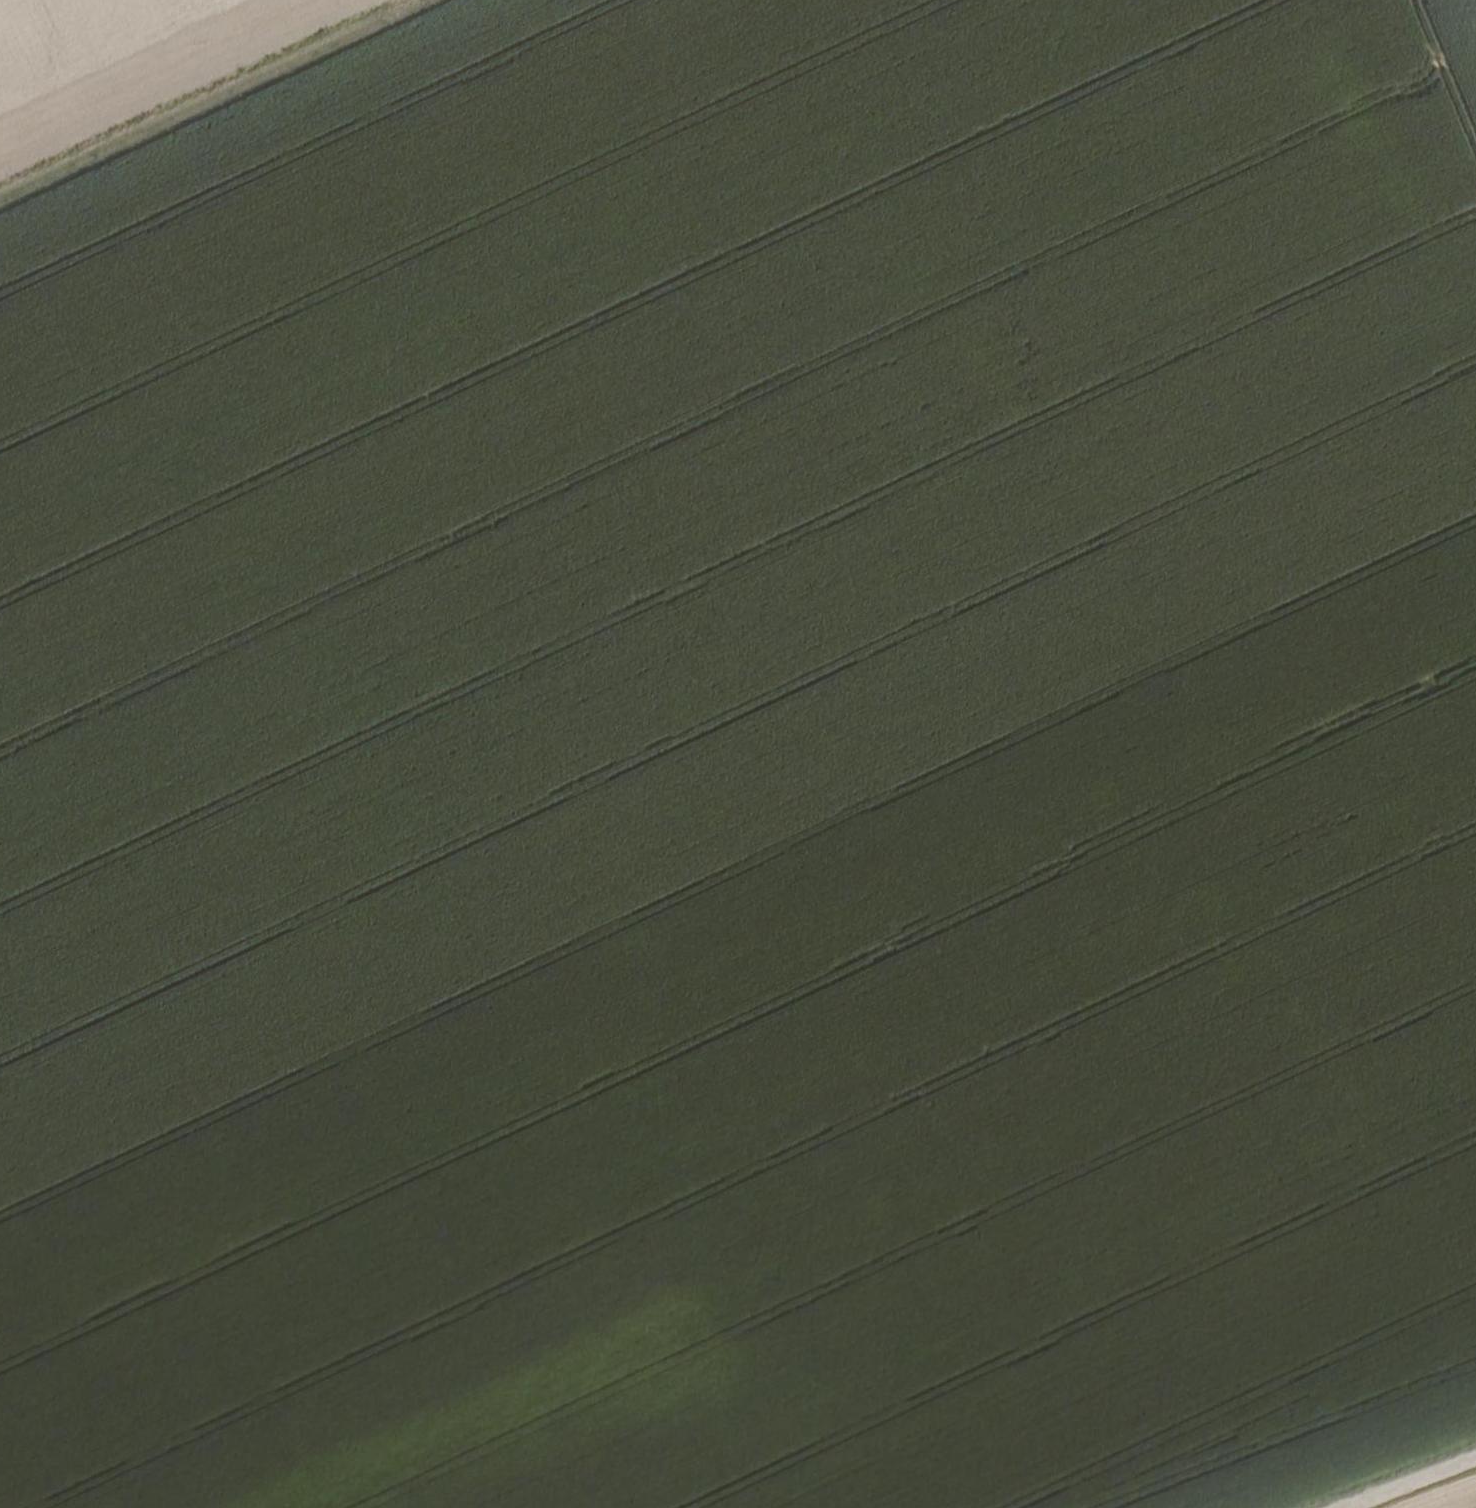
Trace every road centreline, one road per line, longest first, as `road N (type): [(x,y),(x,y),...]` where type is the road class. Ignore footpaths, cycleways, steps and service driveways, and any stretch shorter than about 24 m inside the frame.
road 1 (track): [(0,210),(448,0)]
road 2 (track): [(1347,1507),(1475,1458)]

